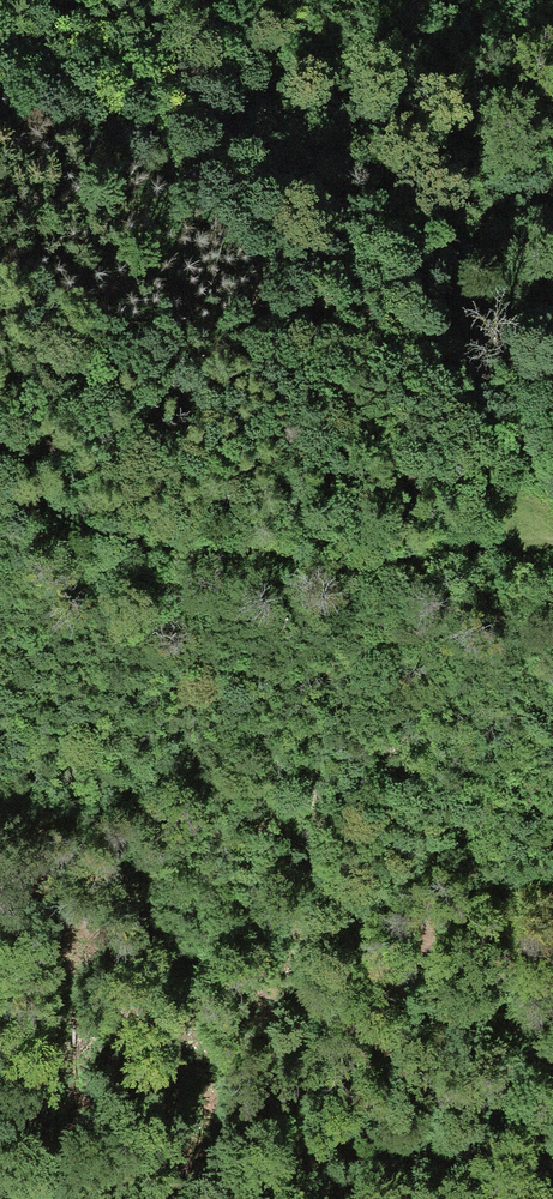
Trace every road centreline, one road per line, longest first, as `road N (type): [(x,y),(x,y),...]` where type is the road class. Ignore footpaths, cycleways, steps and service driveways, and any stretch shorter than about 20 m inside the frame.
road 1 (track): [(468,536),(487,511),(497,457),(487,430),(438,379),(248,236),(0,77)]
road 2 (track): [(0,500),(292,558),(412,559),(468,536)]

